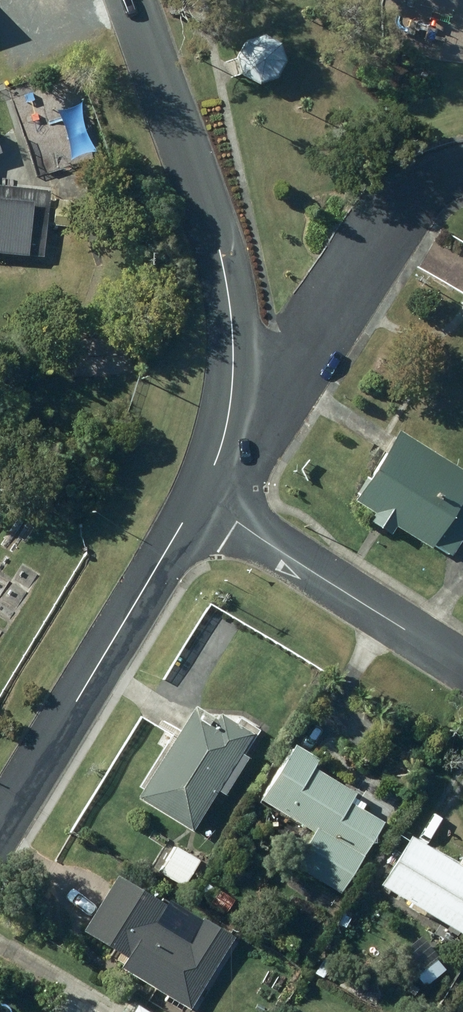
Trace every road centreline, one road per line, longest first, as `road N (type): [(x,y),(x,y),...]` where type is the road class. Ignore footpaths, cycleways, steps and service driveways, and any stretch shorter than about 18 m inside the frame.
road 1 (residential): [(228,419),(227,283),(130,0)]
road 2 (residential): [(197,499),(0,828)]
road 3 (residential): [(462,170),(424,184),(386,221),(282,382),(228,419)]
road 4 (residential): [(462,671),(197,499)]

